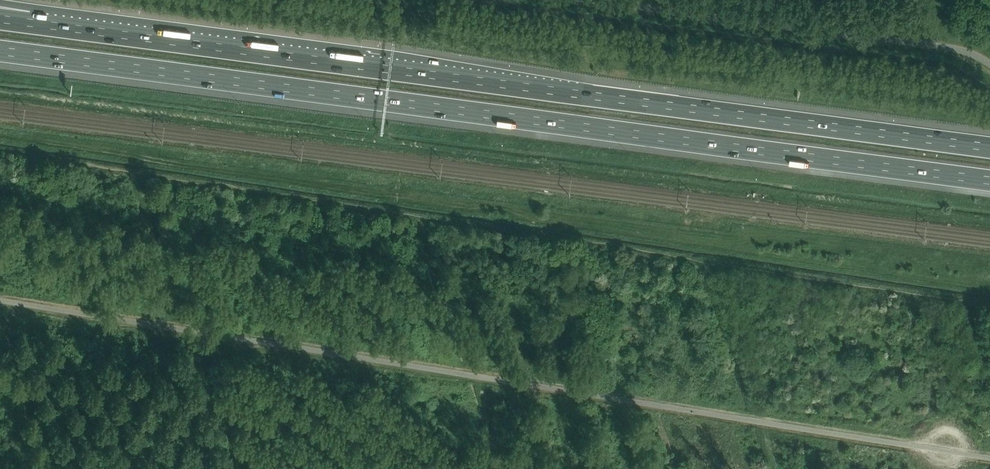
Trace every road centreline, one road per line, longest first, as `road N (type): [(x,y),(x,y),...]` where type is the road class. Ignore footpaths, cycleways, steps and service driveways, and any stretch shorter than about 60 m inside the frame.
road 1 (track): [(989,306),(0,165)]
road 2 (motorway): [(0,51),(989,180)]
road 3 (motorway): [(989,148),(29,22)]

